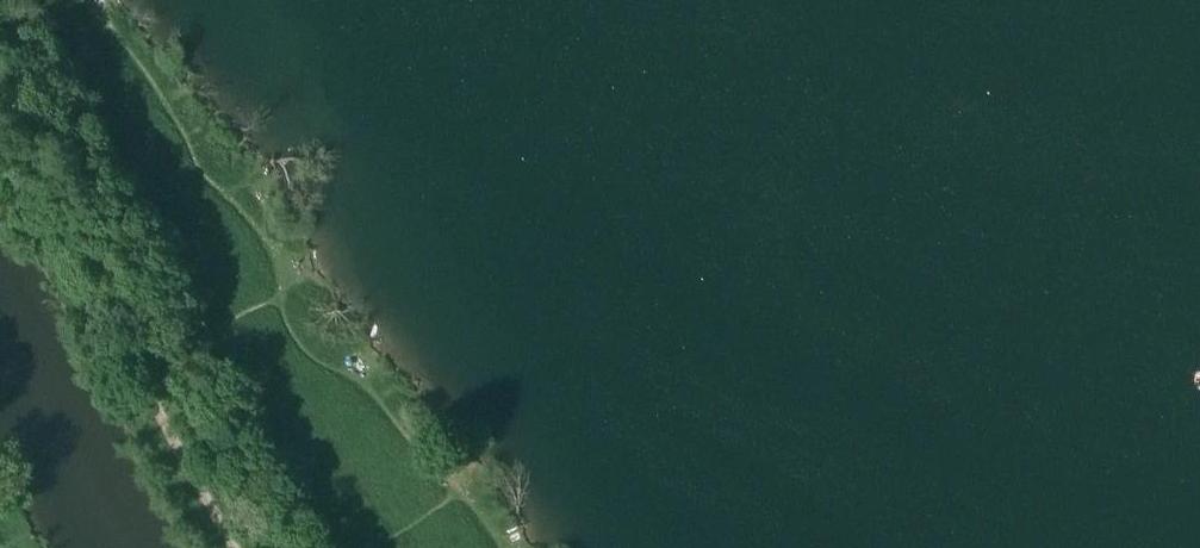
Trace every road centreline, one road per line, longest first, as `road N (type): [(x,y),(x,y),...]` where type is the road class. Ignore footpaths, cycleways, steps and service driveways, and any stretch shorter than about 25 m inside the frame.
road 1 (track): [(0,123),(240,547)]

